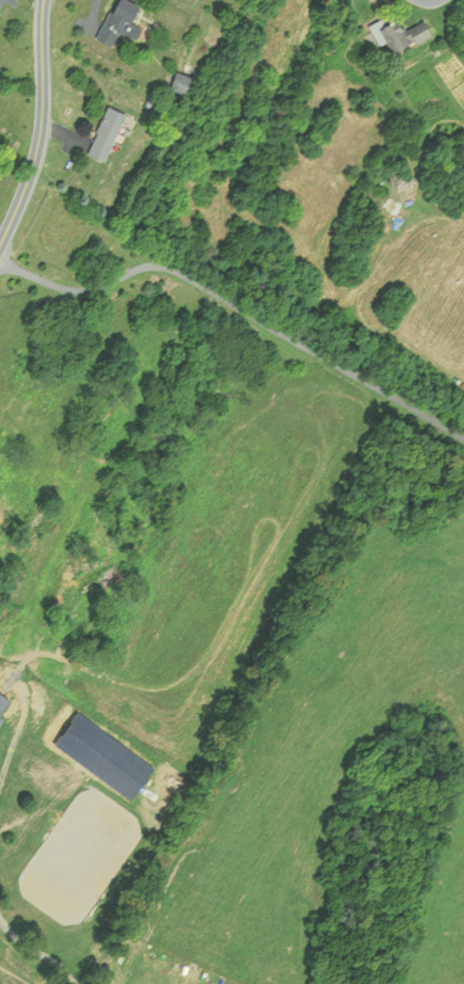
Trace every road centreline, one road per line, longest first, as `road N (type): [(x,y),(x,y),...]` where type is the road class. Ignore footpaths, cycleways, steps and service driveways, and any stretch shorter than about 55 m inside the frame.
road 1 (tertiary): [(0,244),(42,123),(45,0)]

